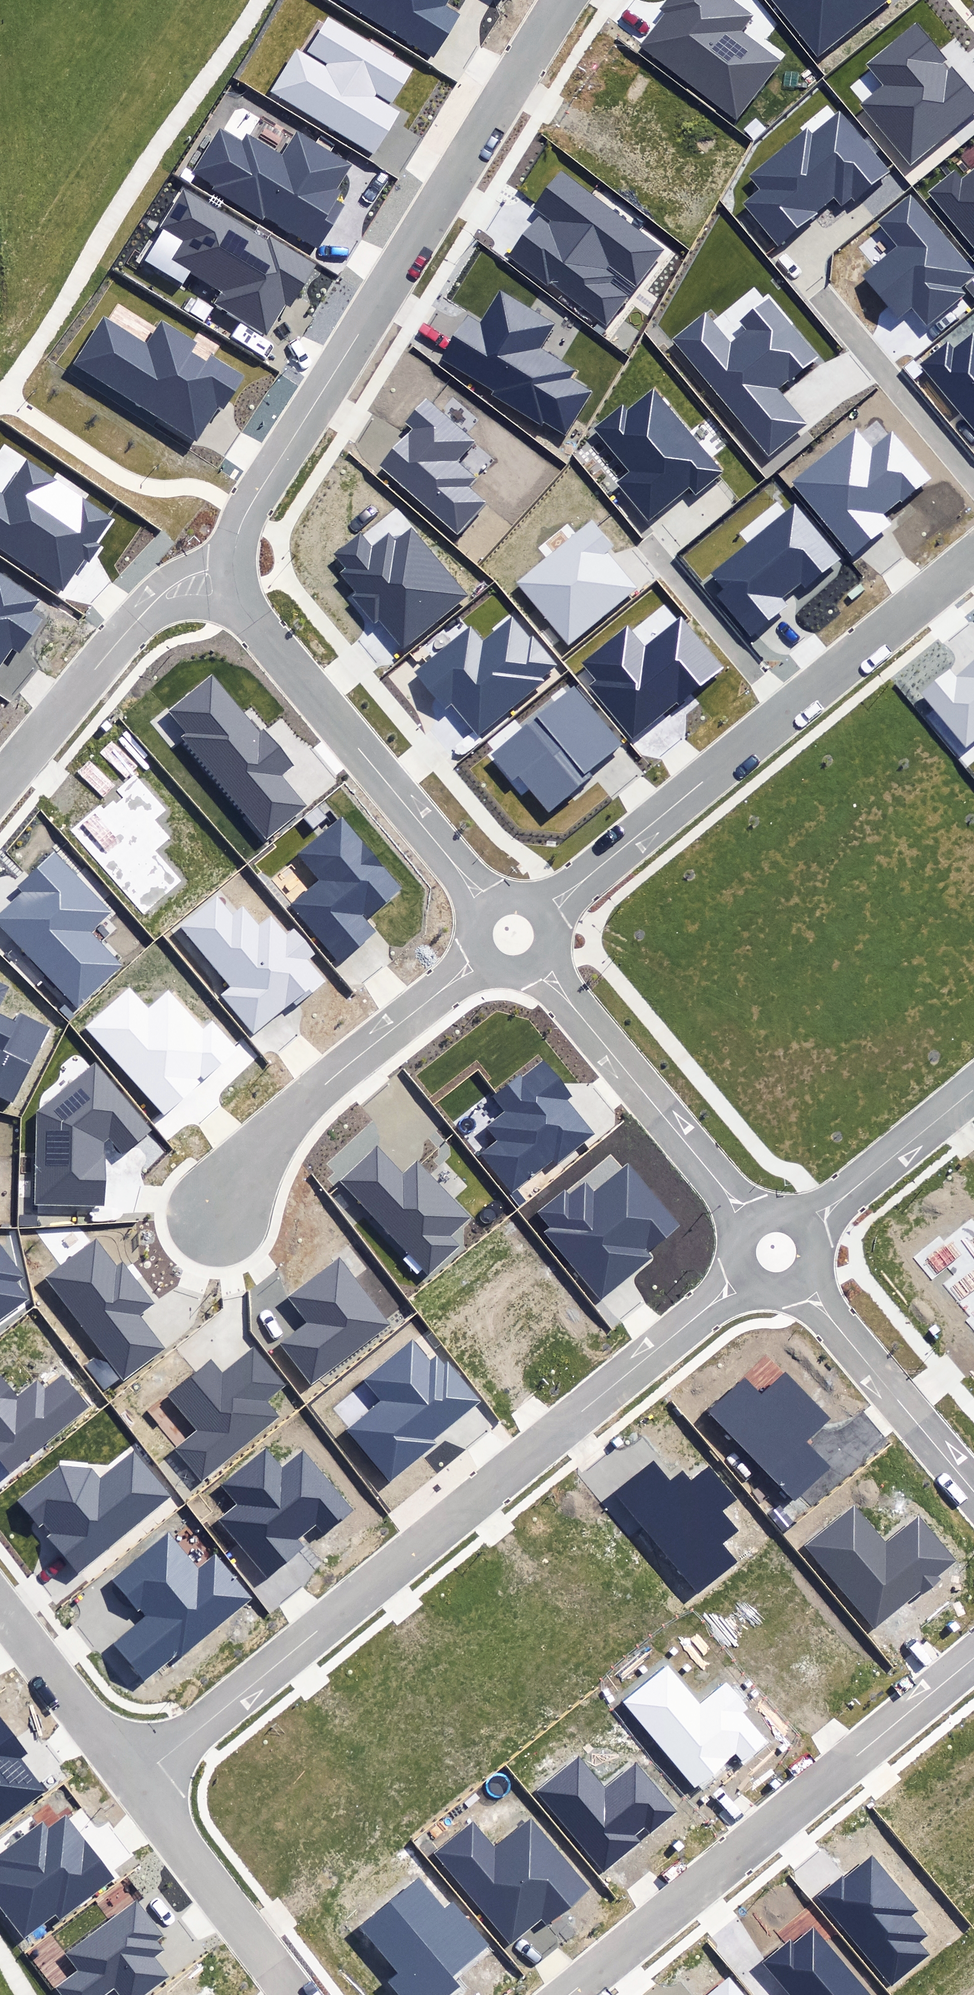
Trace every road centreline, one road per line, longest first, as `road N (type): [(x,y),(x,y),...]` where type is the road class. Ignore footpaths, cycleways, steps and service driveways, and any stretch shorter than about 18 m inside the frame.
road 1 (residential): [(131,1784),(744,1281)]
road 2 (residential): [(233,571),(250,507),(562,0)]
road 3 (residential): [(973,557),(547,910)]
road 4 (residential): [(573,1994),(973,1658)]
road 5 (residential): [(233,571),(240,606),(486,905)]
road 6 (residential): [(479,961),(257,1133),(227,1177),(221,1222)]
road 7 (residential): [(0,787),(160,597),(197,573),(233,571)]
road 8 (residential): [(540,970),(748,1220)]
road 9 (residential): [(801,1287),(973,1493)]
road 10 (residential): [(298,1994),(131,1784)]
road 11 (residential): [(131,1784),(0,1606)]
road 12 (residential): [(809,1225),(973,1088)]

